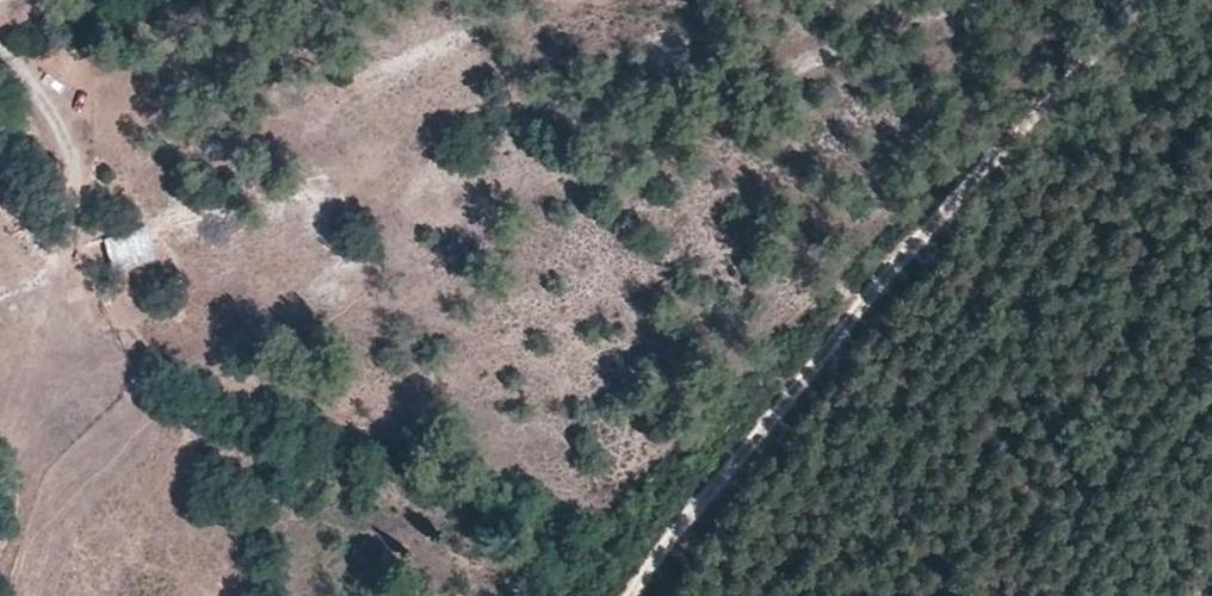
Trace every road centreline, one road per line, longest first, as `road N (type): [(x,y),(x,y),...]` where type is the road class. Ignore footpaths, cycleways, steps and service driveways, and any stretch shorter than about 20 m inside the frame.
road 1 (track): [(632,595),(974,180),(1109,45),(1140,0)]

